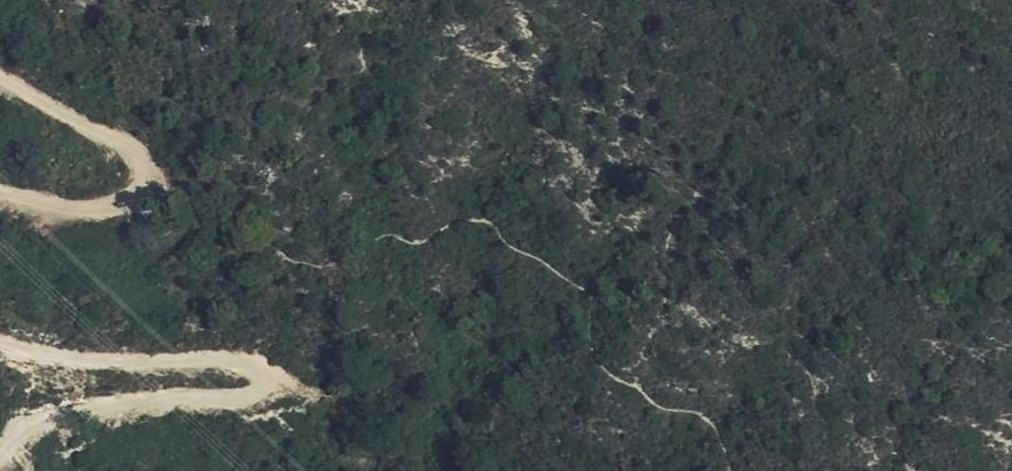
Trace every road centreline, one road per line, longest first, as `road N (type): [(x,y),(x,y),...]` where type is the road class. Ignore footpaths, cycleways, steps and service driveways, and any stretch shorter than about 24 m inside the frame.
road 1 (track): [(0,459),(37,422),(147,396),(236,402),(262,386),(256,364),(223,358),(55,363),(0,345)]
road 2 (track): [(0,196),(106,214),(138,202),(150,179),(125,148),(0,77)]

